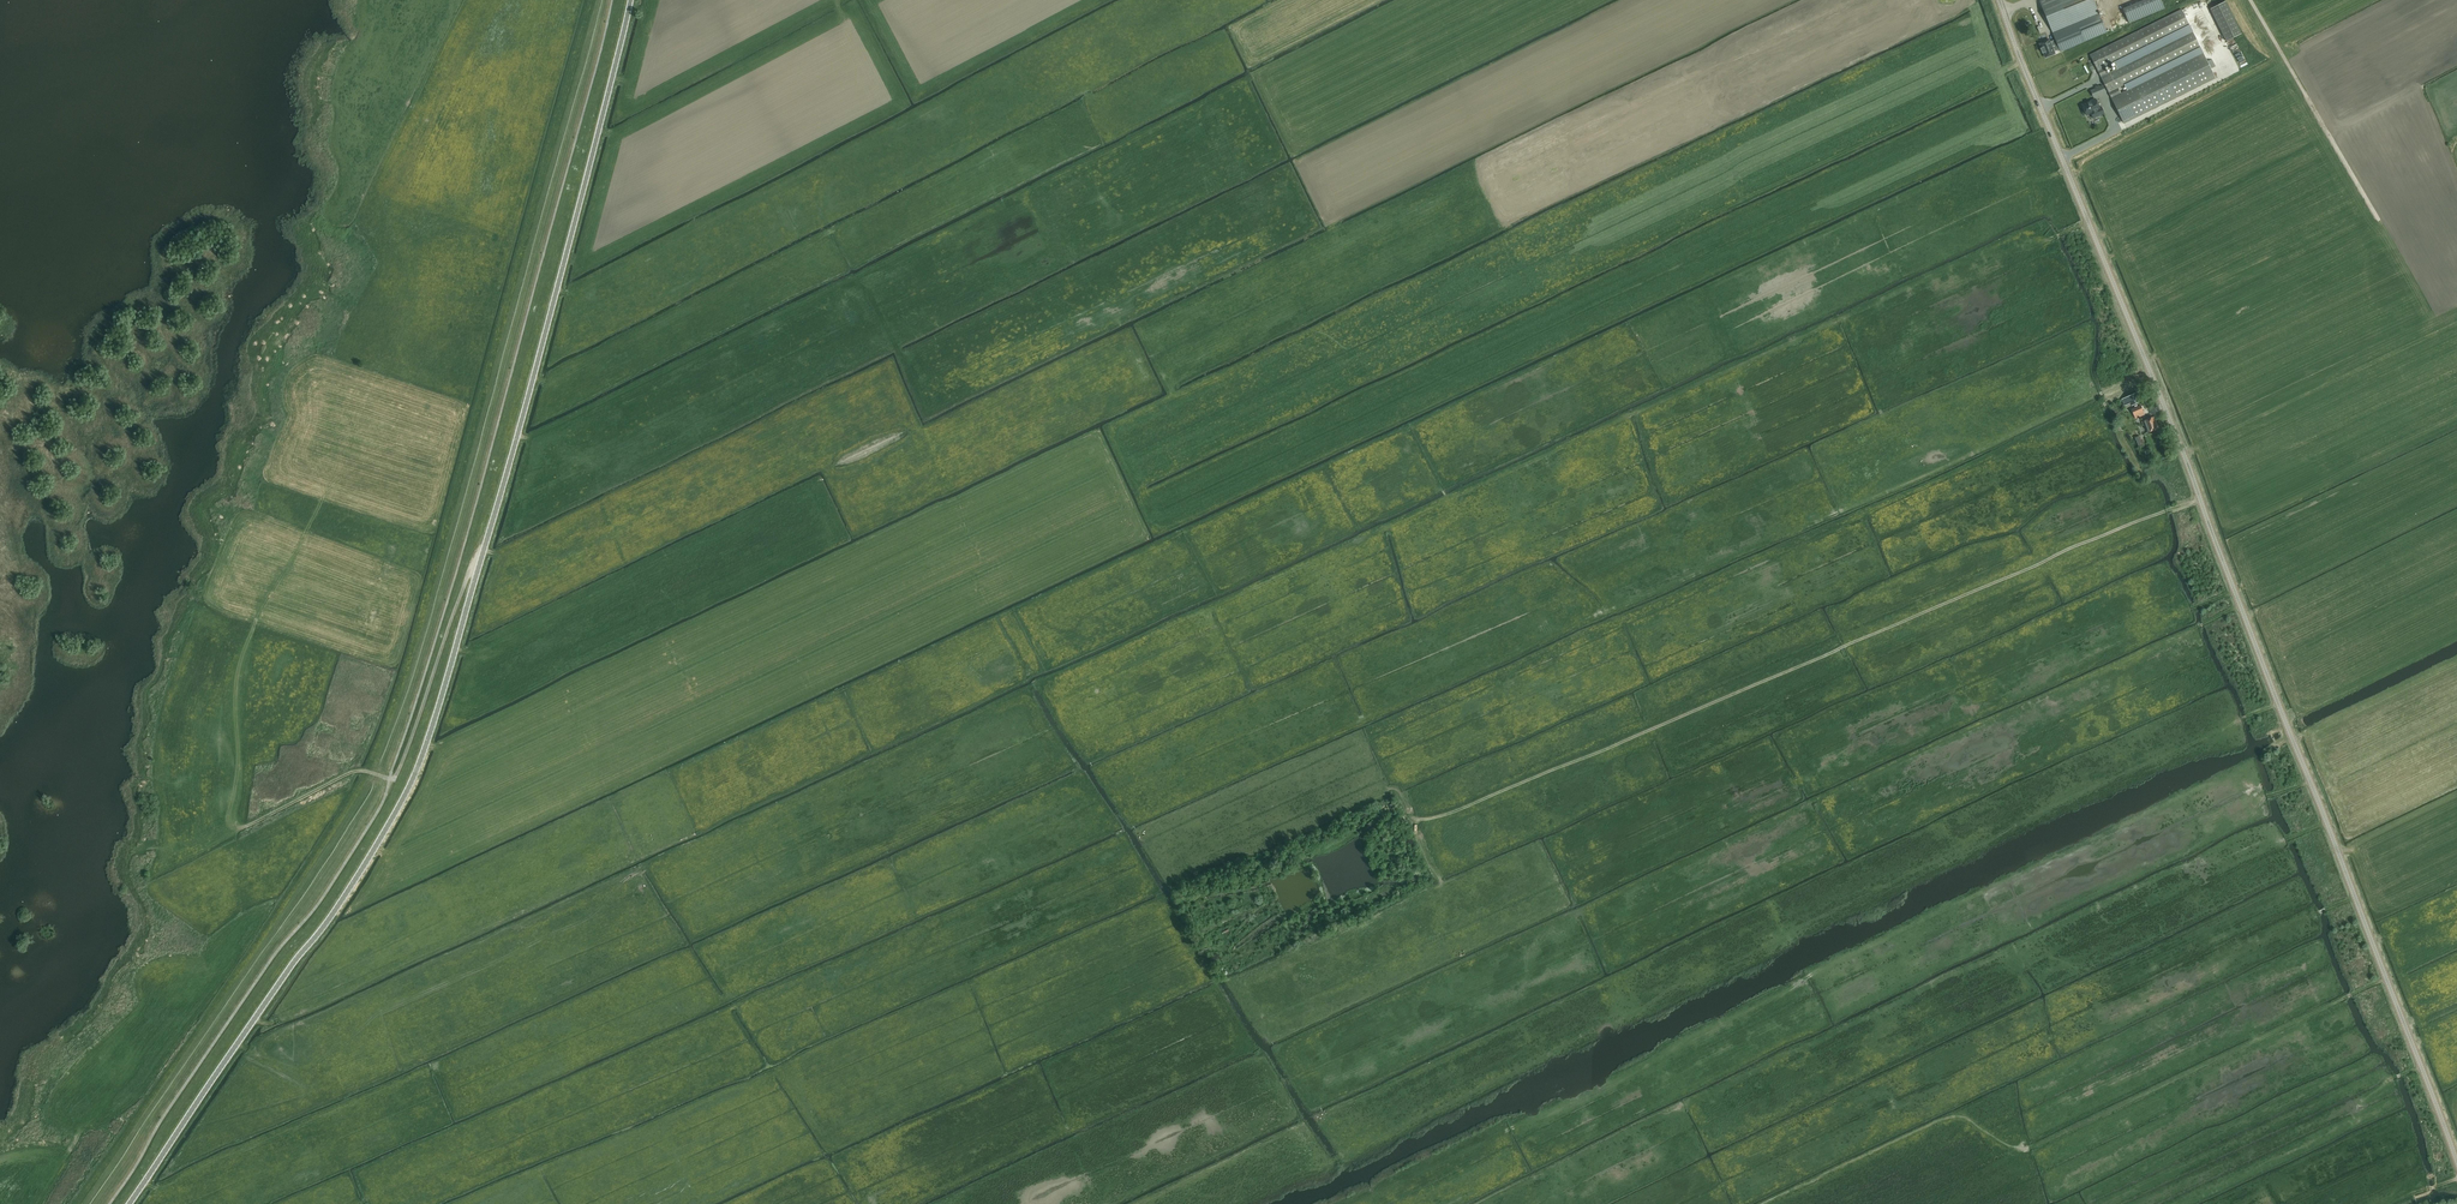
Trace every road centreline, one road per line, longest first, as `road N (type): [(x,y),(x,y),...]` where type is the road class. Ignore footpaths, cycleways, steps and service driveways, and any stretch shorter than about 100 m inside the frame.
road 1 (tertiary): [(2456,1164),(1999,0)]
road 2 (track): [(2200,500),(1415,820)]
road 3 (unclassified): [(129,1203),(326,924),(408,788),(481,559)]
road 4 (unclassified): [(481,559),(631,0)]
road 5 (unclassified): [(389,778),(481,559)]

